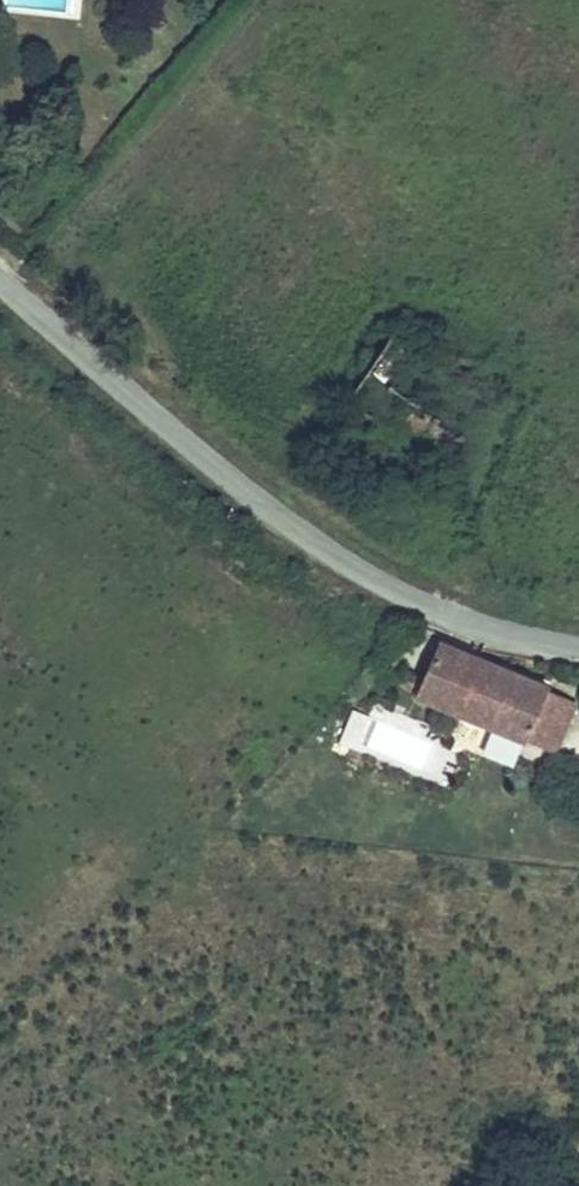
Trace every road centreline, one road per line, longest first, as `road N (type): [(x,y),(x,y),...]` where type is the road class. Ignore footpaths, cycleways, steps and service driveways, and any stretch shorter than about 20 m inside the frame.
road 1 (residential): [(578,651),(453,617),(347,564),(245,494),(0,284)]

